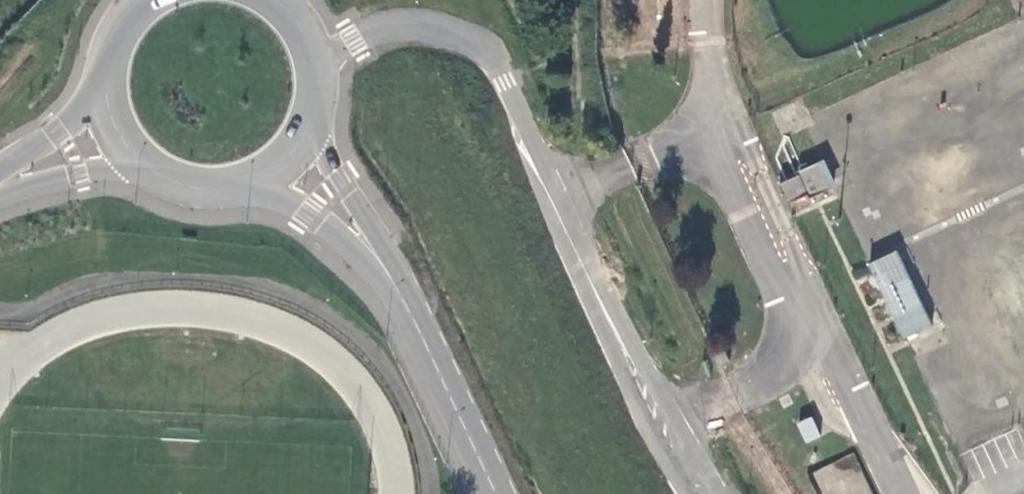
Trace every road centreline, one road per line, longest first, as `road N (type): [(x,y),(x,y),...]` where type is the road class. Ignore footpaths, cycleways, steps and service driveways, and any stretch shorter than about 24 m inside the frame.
road 1 (primary): [(495,493),(405,301),(381,266)]
road 2 (primary): [(228,190),(307,211),(381,266)]
road 3 (primary): [(381,266),(337,179),(316,111)]
road 4 (primary): [(0,191),(79,170),(148,171)]
road 5 (primary): [(103,78),(58,130),(0,177)]
road 6 (primary): [(228,190),(278,169),(316,111)]
road 7 (primary): [(316,111),(314,49),(279,0)]

